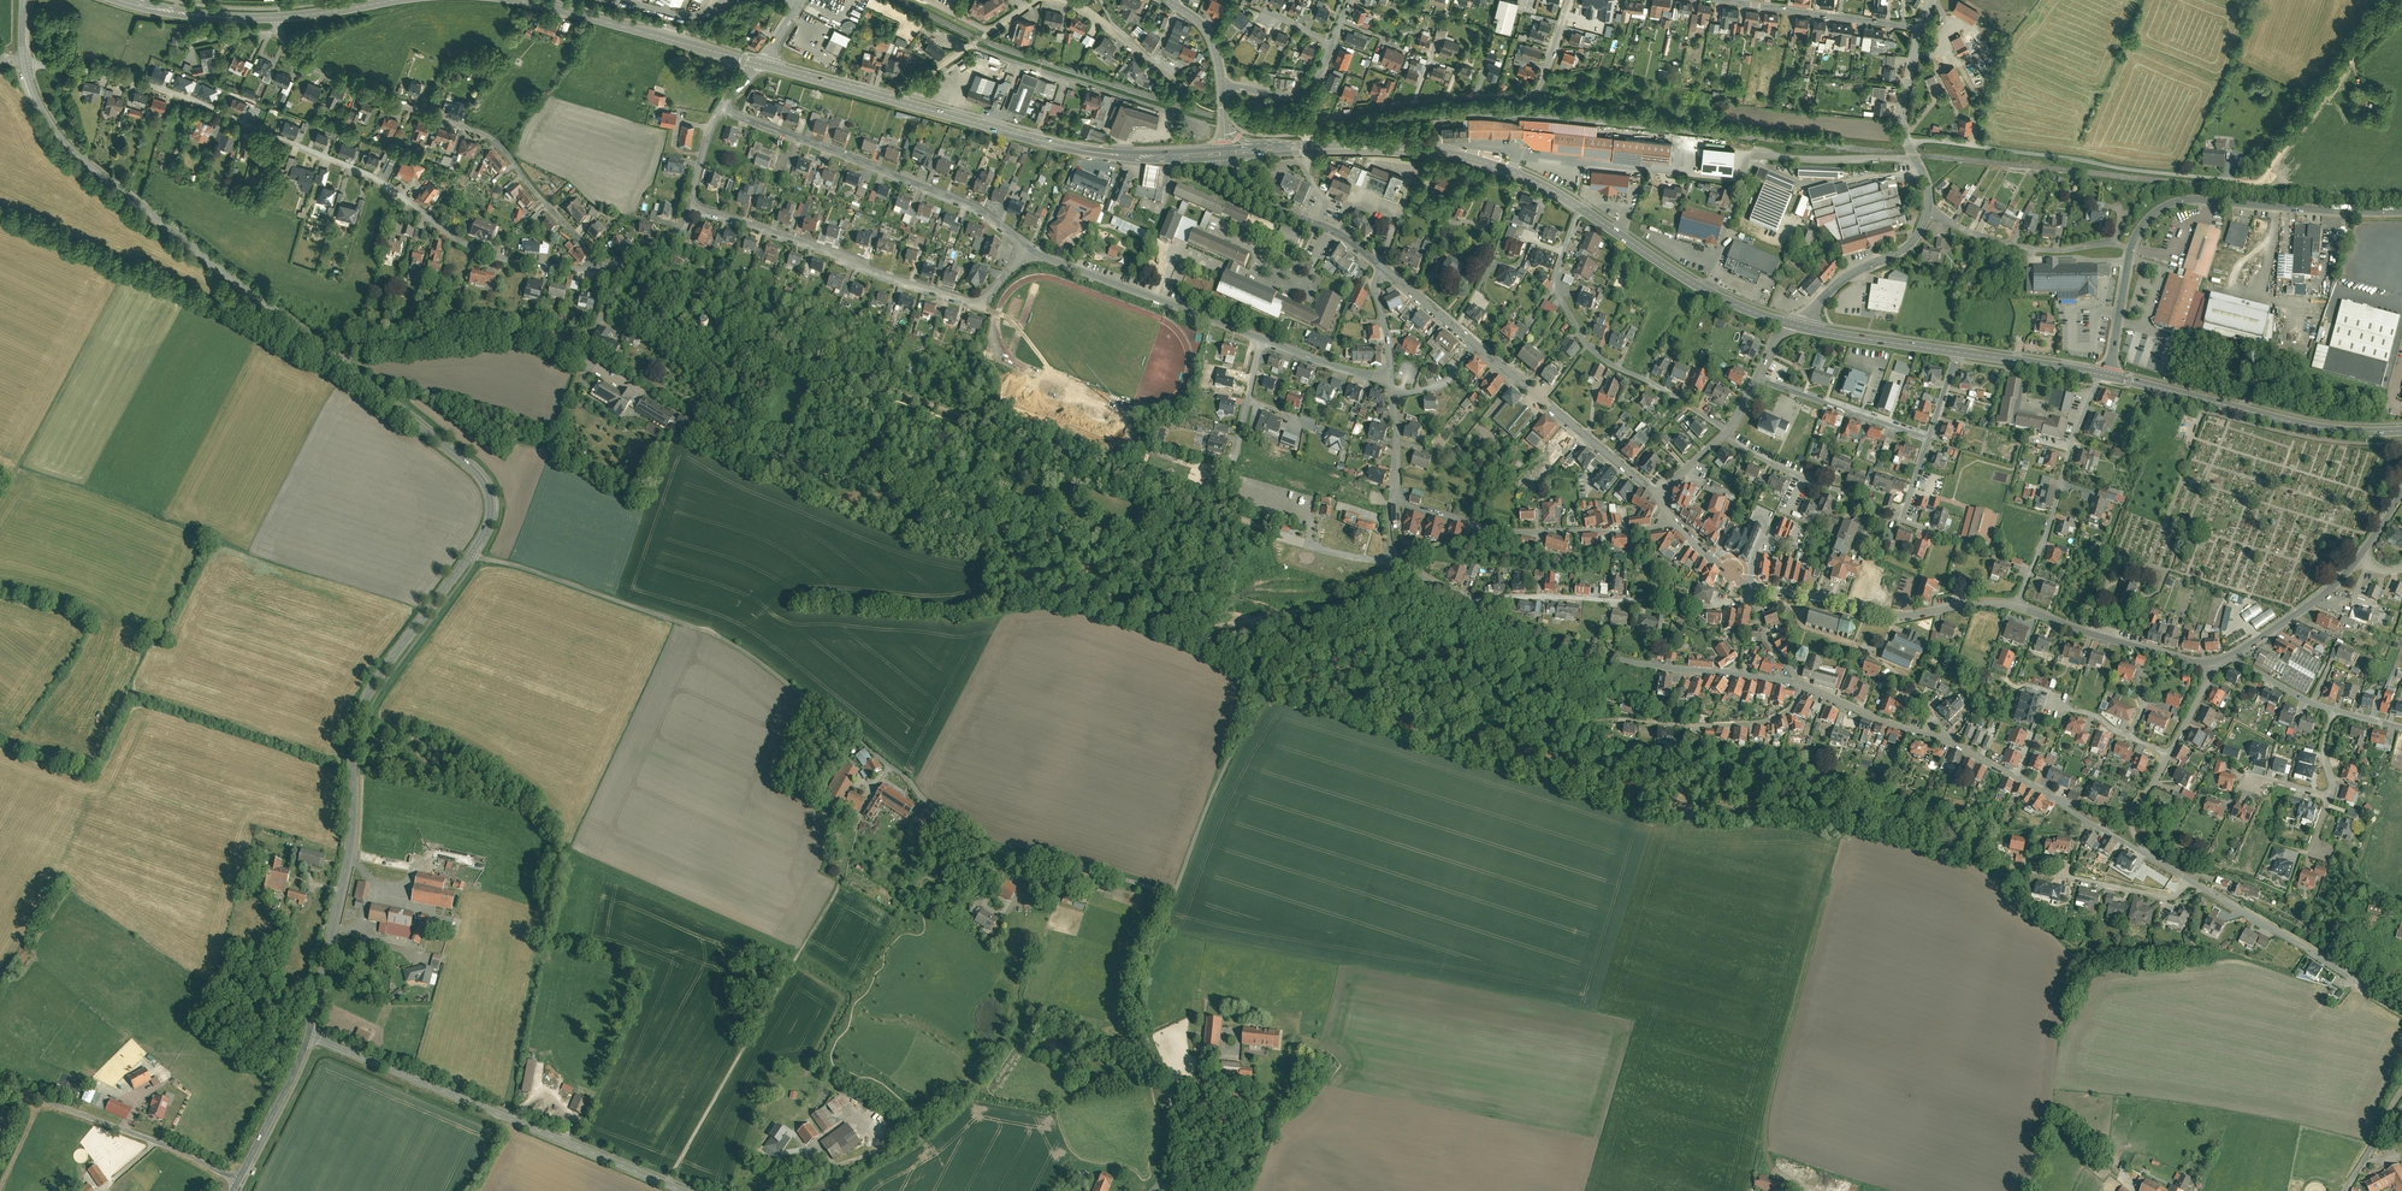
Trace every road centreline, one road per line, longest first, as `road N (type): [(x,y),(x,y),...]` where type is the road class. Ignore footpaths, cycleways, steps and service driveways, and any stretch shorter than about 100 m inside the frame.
road 1 (unclassified): [(473,555),(734,645),(978,842),(1011,858),(1085,868),(1174,896)]
road 2 (residential): [(615,268),(505,261),(453,237),(364,169),(137,81),(25,62)]
road 3 (tertiary): [(473,555),(367,700),(355,752),(350,857),(310,1036)]
road 4 (unclassified): [(1399,608),(1225,629),(1221,650),(1264,685),(1260,707),(1174,896)]
road 5 (residential): [(1748,584),(1898,613),(2017,605),(2212,662)]
road 6 (tertiary): [(25,62),(37,100),(84,158),(341,363)]
road 7 (residential): [(280,18),(299,61),(496,140),(550,208),(615,268)]
road 8 (tertiary): [(685,1190),(310,1036)]
road 9 (residential): [(1027,248),(991,292),(969,300),(694,204)]
road 10 (residential): [(1295,95),(1304,114),(1318,118),(1526,99),(1543,80),(1569,0)]
road 11 (residential): [(1800,685),(1626,663),(1514,627),(1463,602)]
road 12 (residential): [(1027,248),(966,201),(720,108)]
road 13 (residential): [(903,103),(908,90),(975,46),(1206,125)]
road 14 (residential): [(1908,143),(2238,180)]
road 15 (secondary): [(1227,151),(1085,150),(903,103)]
road 16 (residential): [(615,268),(601,319),(575,335),(353,352),(341,363)]
road 17 (unclassified): [(1174,896),(1136,994),(1171,1106),(1170,1158),(1152,1190)]
road 18 (secondary): [(2401,430),(2300,425),(2107,376)]
road 19 (residential): [(2130,248),(2142,223),(2187,198),(2401,211)]
road 20 (residential): [(1463,602),(1712,605),(1755,597)]
road 21 (residential): [(1931,436),(1902,519),(1725,435)]
road 22 (residential): [(2053,803),(1955,745),(1800,685)]
road 23 (residential): [(1729,429),(1587,343),(1556,285),(1563,252)]
road 24 (tertiary): [(341,363),(481,477),(492,512),(473,555)]
road 25 (track): [(128,272),(0,498)]
road 26 (unclassified): [(0,1085),(173,1147),(239,1180)]
road 27 (residential): [(1260,337),(1027,248)]
road 28 (secondary): [(757,64),(519,0)]
road 29 (residential): [(1473,344),(1660,495)]
road 30 (secondary): [(1786,322),(1679,275),(1580,208)]
road 31 (track): [(332,357),(291,357),(128,272)]
road 32 (residential): [(2130,248),(2024,247),(1929,211)]
road 33 (residential): [(1800,685),(1789,714),(1766,725),(1616,721)]
road 34 (residential): [(1227,151),(1242,188),(1344,237),(1382,266)]
road 35 (residential): [(1726,0),(1920,27)]
road 36 (residential): [(2353,974),(2190,882)]
road 37 (residential): [(1931,436),(1755,375)]
road 38 (secondary): [(1446,152),(1265,148)]
road 39 (residential): [(2190,882),(2164,901),(2022,871)]
road 40 (residential): [(1671,517),(1629,530),(1496,528)]
road 41 (unclassified): [(1806,327),(1832,289),(1908,248),(1929,211)]
road 42 (residential): [(2231,656),(2329,589),(2361,554)]
road 43 (tertiary): [(310,1036),(239,1180)]
road 44 (secondary): [(1959,352),(1806,327)]
road 45 (secondary): [(280,18),(211,17),(128,0)]
road 46 (secondary): [(903,103),(757,64)]
road 47 (secondary): [(2107,376),(1959,352)]
road 48 (residential): [(1677,171),(1529,156)]
road 49 (residential): [(1391,379),(1260,337)]
road 50 (residential): [(2107,376),(2130,248)]
road 51 (residential): [(1037,0),(990,31),(927,0)]

